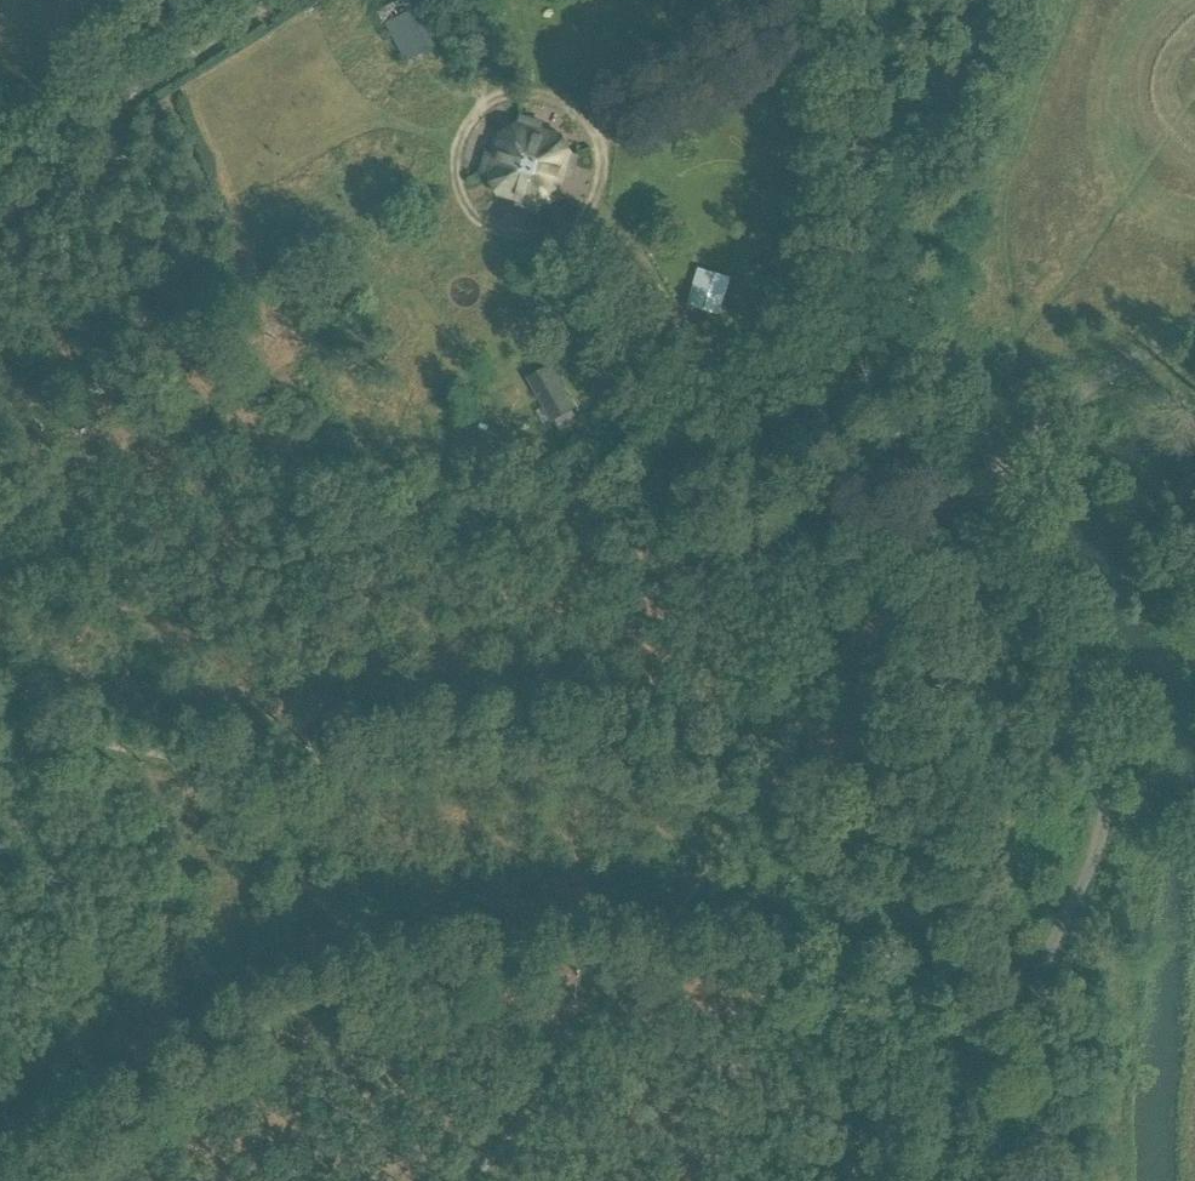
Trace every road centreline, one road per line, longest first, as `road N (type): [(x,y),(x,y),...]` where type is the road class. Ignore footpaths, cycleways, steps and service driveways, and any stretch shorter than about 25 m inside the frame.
road 1 (track): [(466,205),(0,450)]
road 2 (track): [(0,211),(88,104),(251,0)]
road 3 (track): [(1073,404),(1194,381)]

